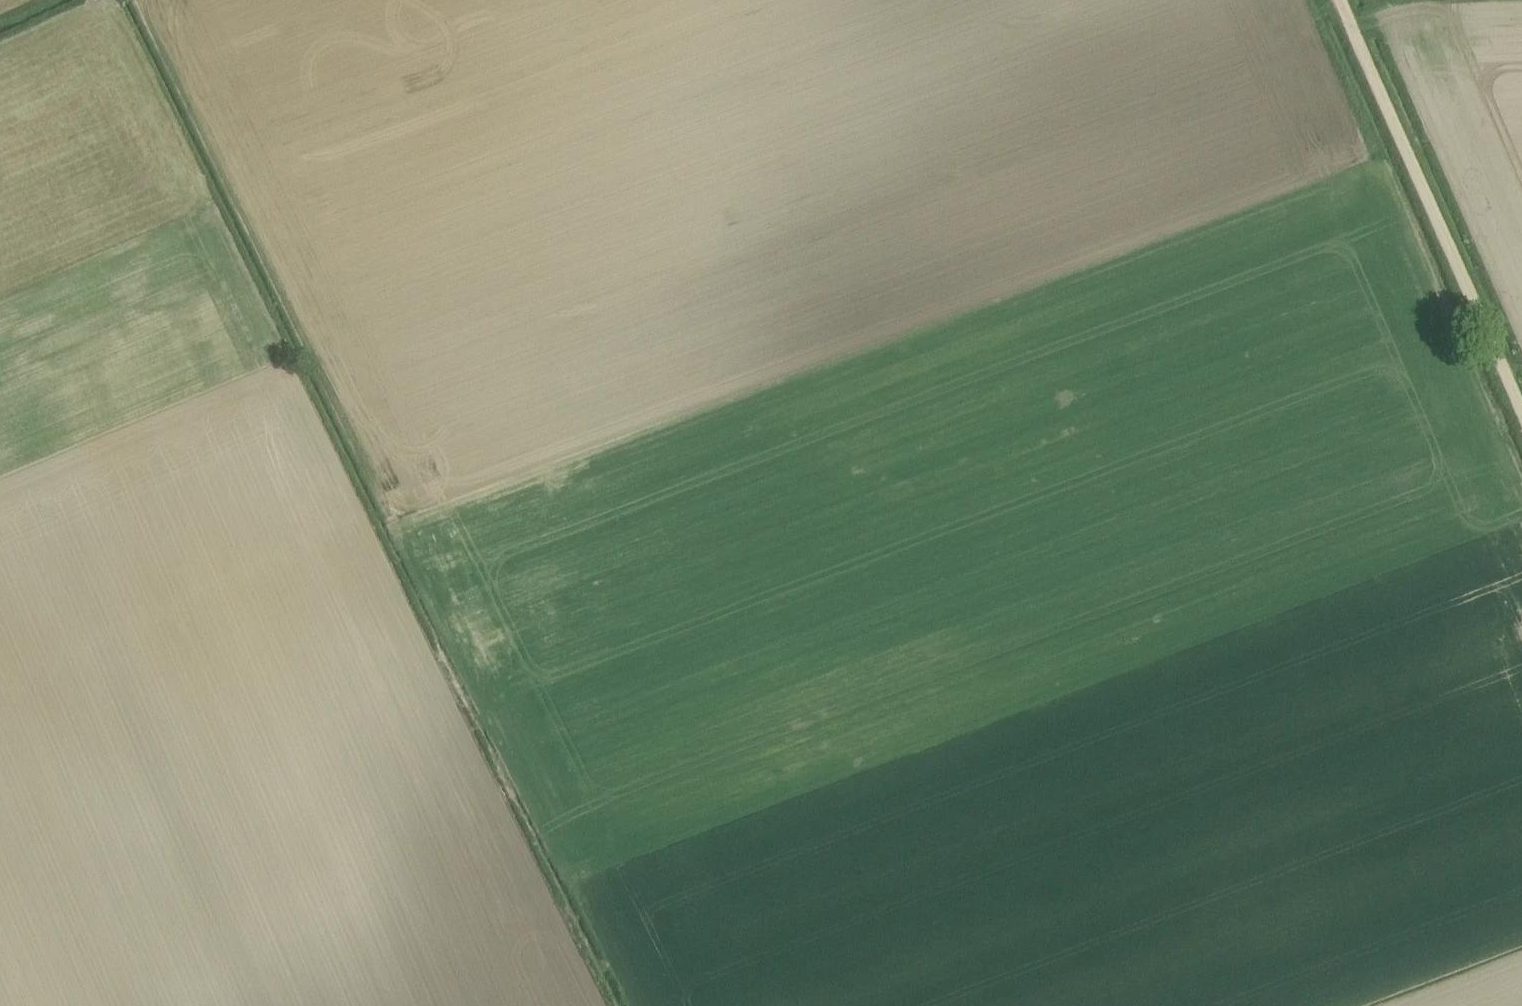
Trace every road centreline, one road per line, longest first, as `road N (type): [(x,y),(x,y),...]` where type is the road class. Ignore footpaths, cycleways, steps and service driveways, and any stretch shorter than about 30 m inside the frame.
road 1 (track): [(1348,0),(1521,408)]

